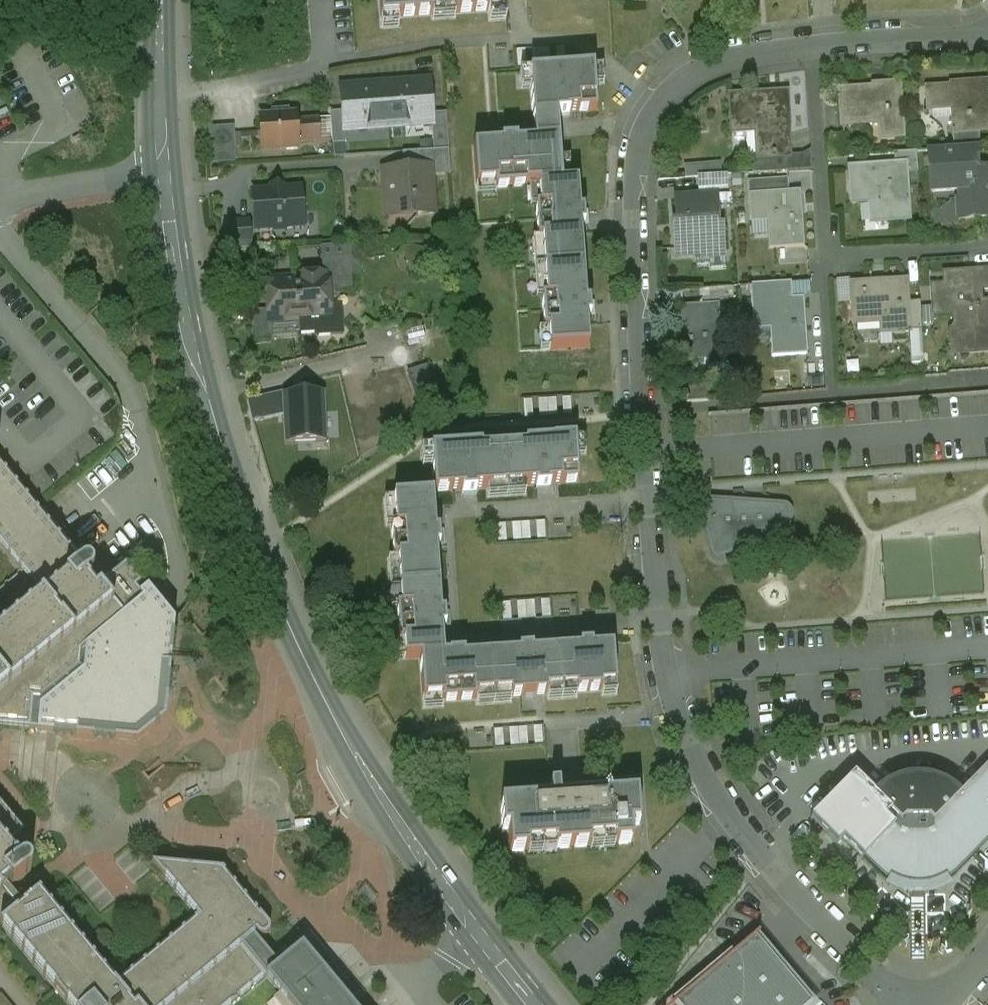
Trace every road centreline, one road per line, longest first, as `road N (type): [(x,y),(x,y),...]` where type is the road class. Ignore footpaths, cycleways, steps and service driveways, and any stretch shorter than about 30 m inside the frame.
road 1 (residential): [(902,1004),(729,817),(673,705),(662,623),(636,246),(641,136),(676,84),(701,66),(811,47)]
road 2 (secondary): [(536,1004),(382,793),(285,618),(220,443),(189,332),(162,92)]
road 3 (residential): [(987,246),(823,255),(811,47)]
road 4 (residential): [(322,0),(328,65),(162,92)]
road 5 (residential): [(811,47),(987,37)]

